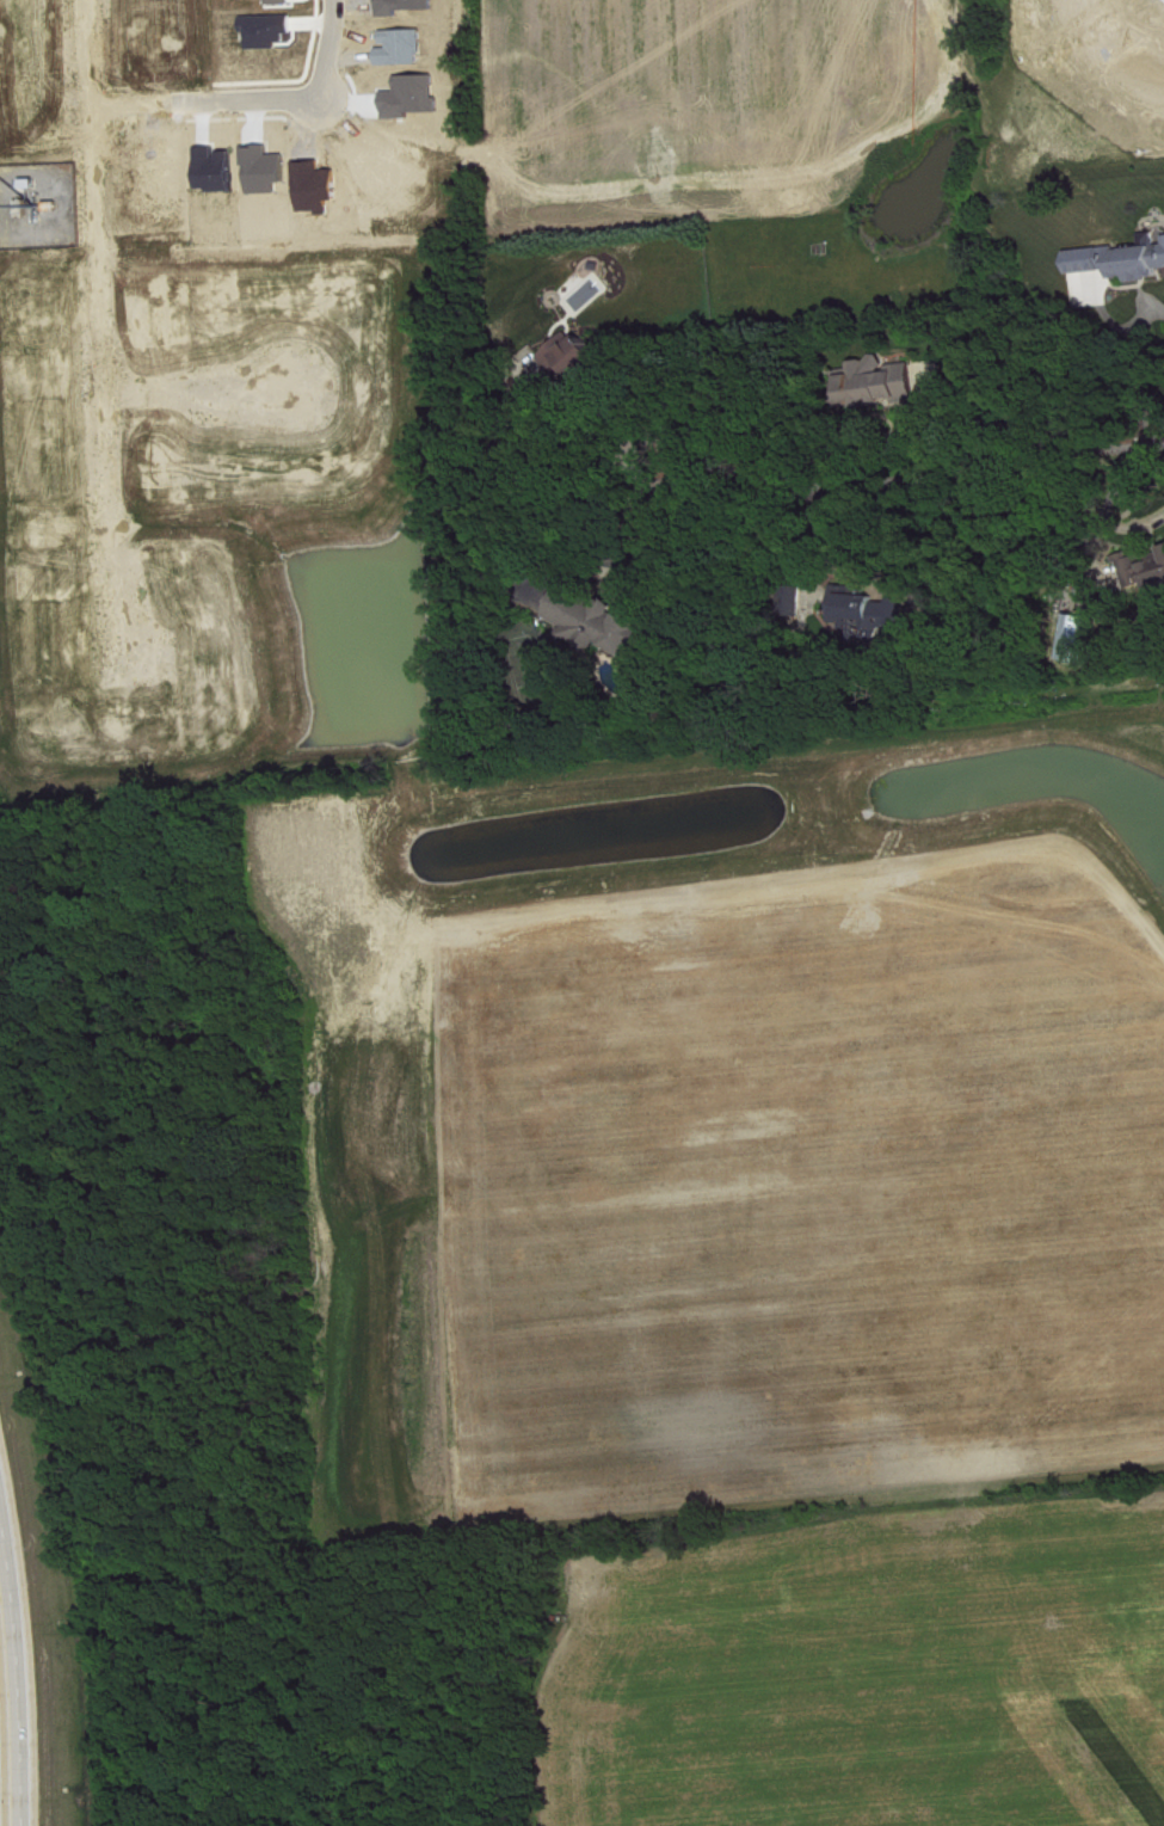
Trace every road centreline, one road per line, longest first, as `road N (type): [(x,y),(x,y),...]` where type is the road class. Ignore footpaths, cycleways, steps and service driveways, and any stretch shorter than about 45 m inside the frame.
road 1 (residential): [(632,454),(826,493),(1163,439)]
road 2 (motorway): [(22,1825),(20,1711),(0,1503)]
road 3 (residential): [(332,0),(316,90),(291,100),(235,99)]

